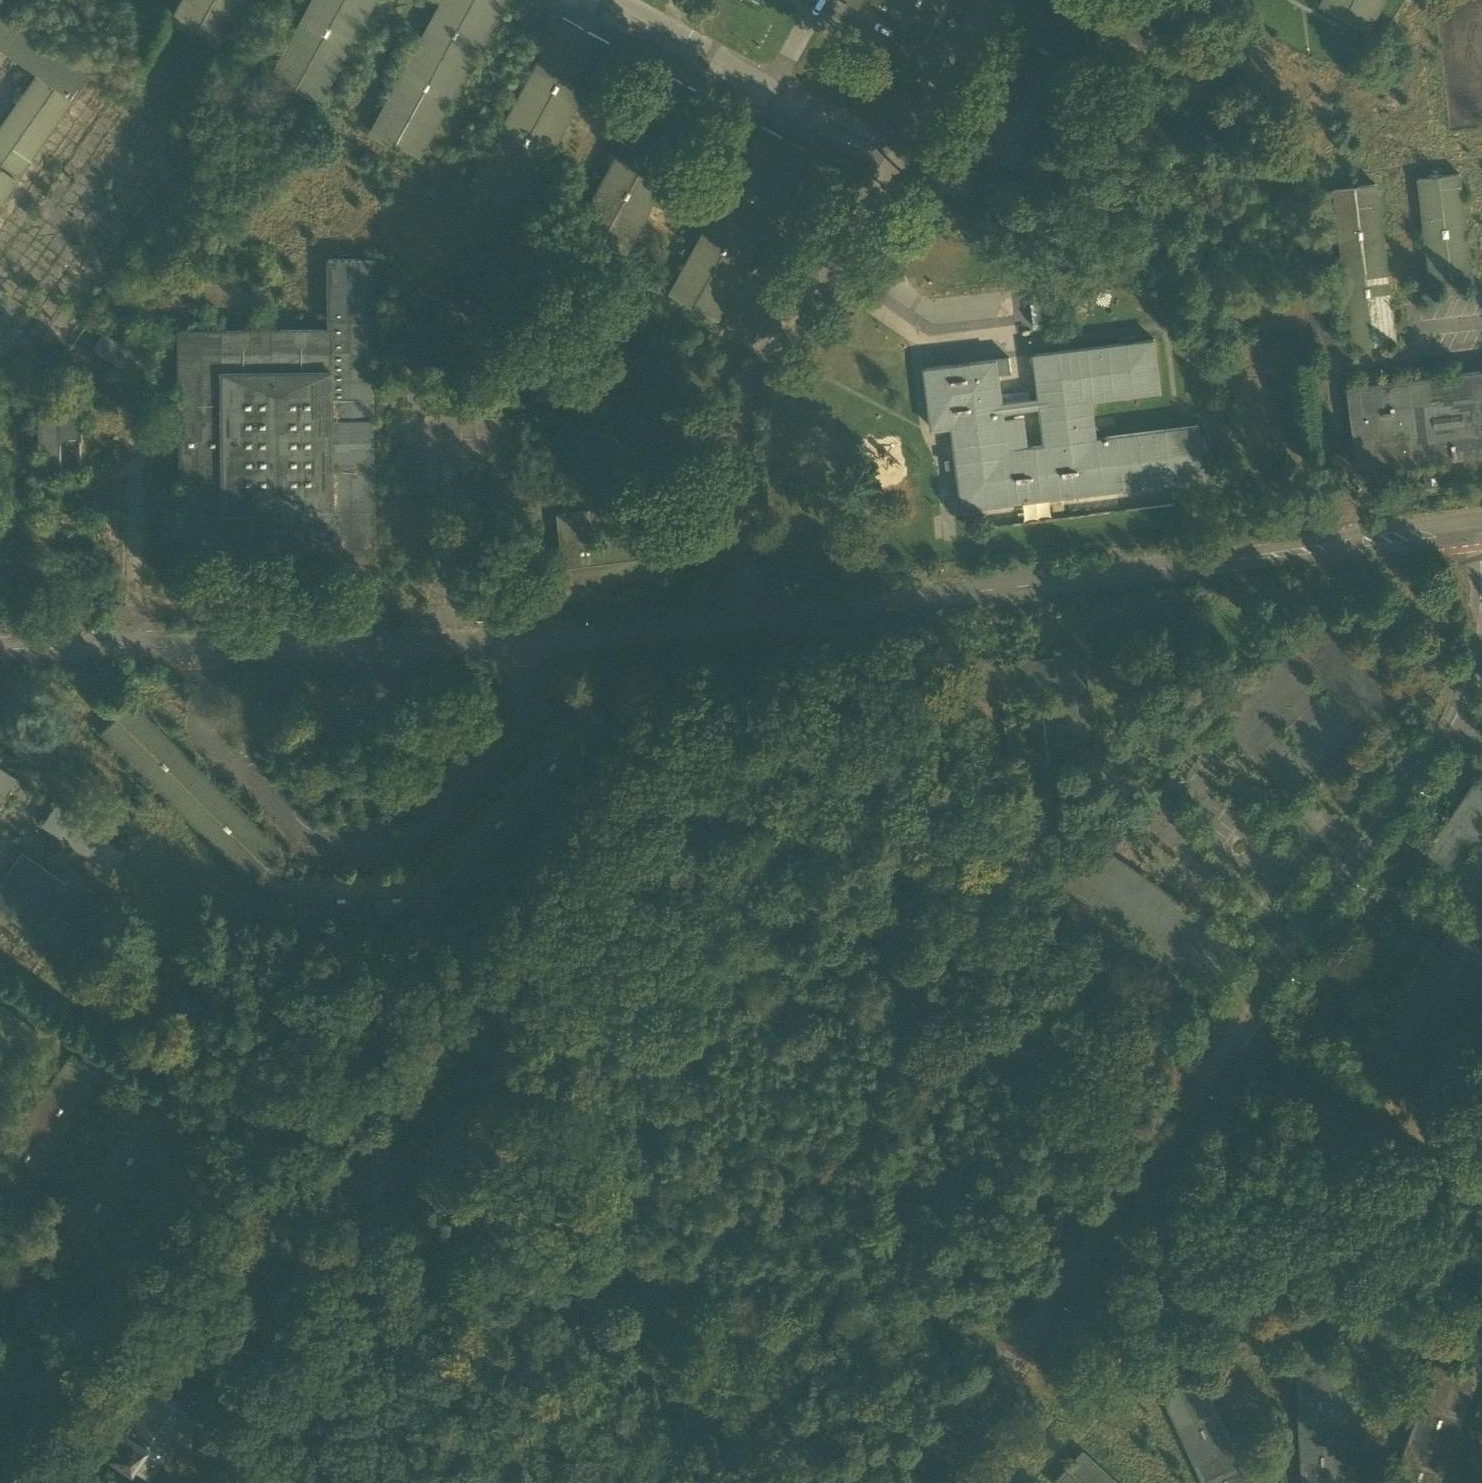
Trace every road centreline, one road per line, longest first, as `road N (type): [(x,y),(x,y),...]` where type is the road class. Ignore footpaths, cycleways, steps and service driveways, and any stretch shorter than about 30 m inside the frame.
road 1 (track): [(180,1482),(213,1436),(453,1196)]

